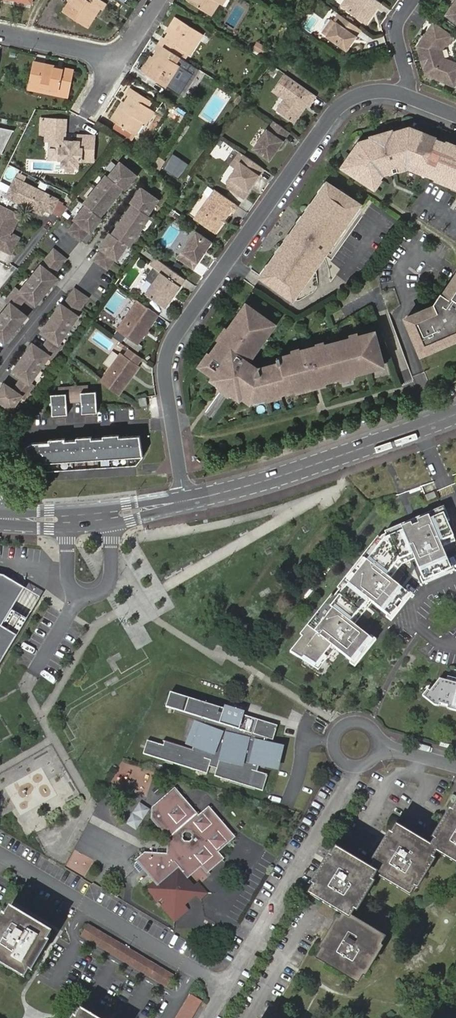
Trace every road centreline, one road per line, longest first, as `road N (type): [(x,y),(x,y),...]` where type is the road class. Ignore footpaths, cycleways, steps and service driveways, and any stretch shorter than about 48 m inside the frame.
road 1 (residential): [(187,500),(164,369),(177,331),(334,109),(374,90),(412,98)]
road 2 (tertiary): [(455,413),(187,500)]
road 3 (residential): [(224,986),(0,854)]
road 4 (residential): [(353,766),(224,986)]
road 5 (tertiary): [(187,500),(21,519)]
road 6 (residential): [(0,33),(118,58)]

